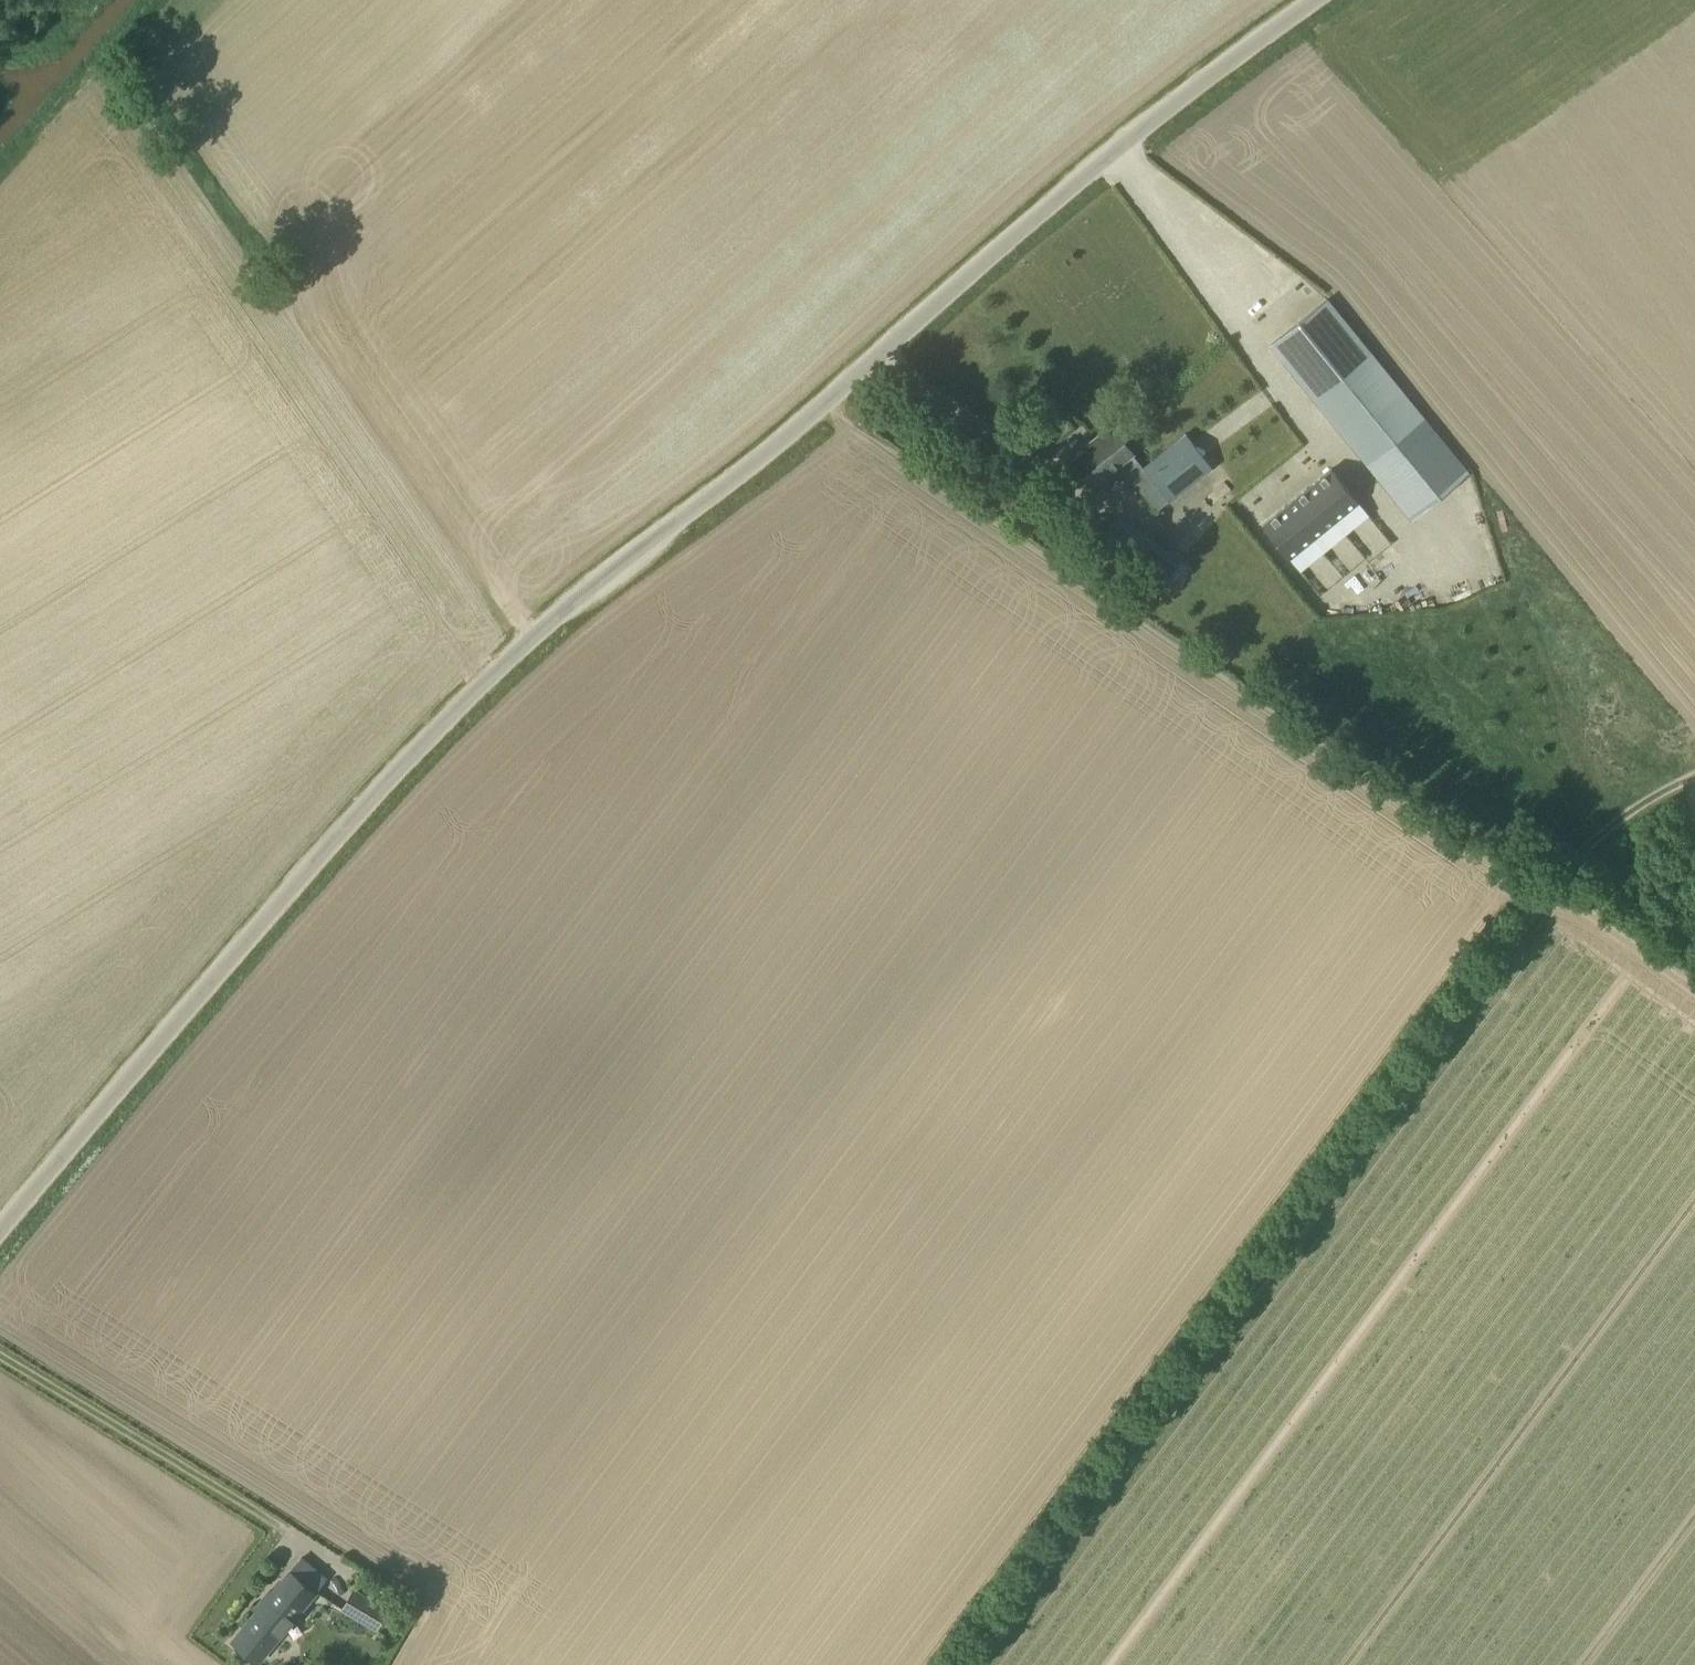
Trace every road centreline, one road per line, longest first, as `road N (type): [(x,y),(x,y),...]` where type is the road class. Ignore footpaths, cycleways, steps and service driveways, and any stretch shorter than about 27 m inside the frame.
road 1 (unclassified): [(0,1234),(408,762),(565,604),(848,386),(1204,65),(1304,0)]
road 2 (track): [(968,1664),(1585,848),(1694,792)]
road 3 (track): [(150,0),(0,159)]

